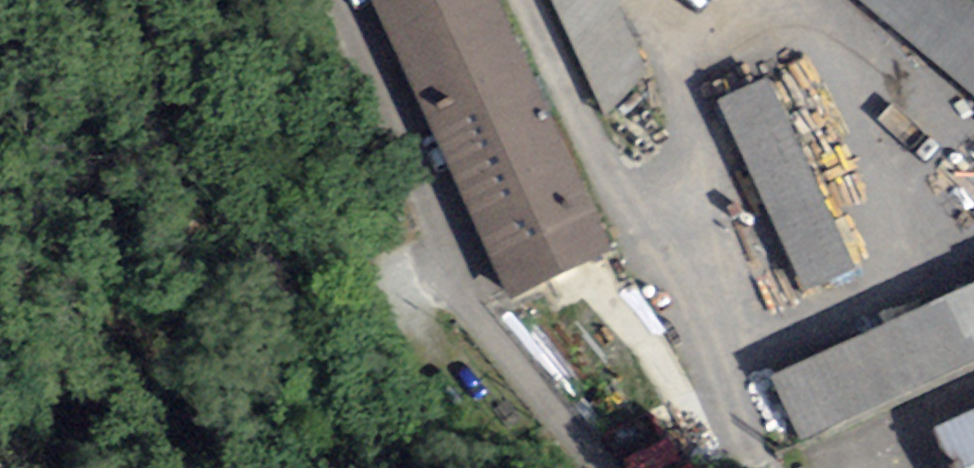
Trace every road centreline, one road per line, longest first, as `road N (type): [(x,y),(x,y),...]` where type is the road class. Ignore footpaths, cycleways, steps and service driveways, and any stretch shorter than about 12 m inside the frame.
road 1 (residential): [(417,181),(476,316),(596,467)]
road 2 (track): [(330,0),(417,181)]

